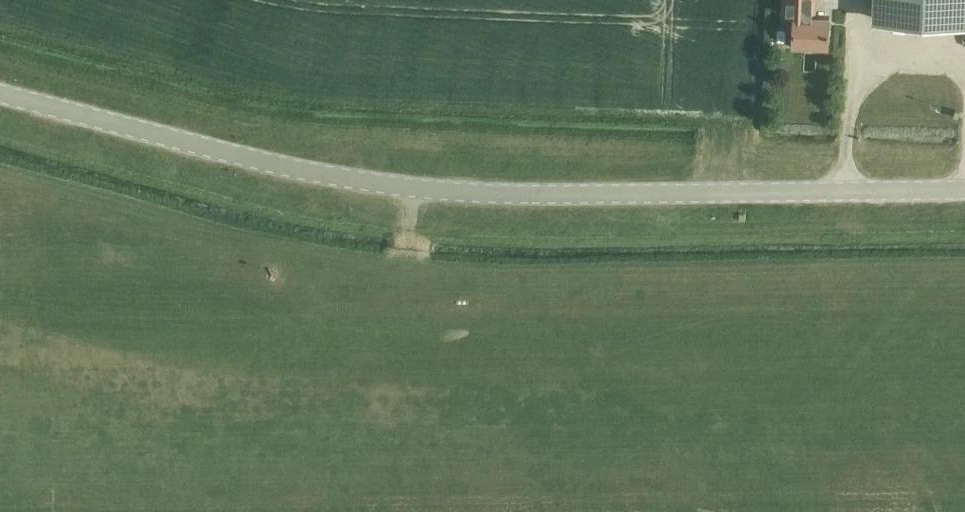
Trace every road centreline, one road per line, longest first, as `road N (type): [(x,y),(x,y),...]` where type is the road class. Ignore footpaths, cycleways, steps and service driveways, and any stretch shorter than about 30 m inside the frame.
road 1 (unclassified): [(964,191),(408,189),(0,89)]

